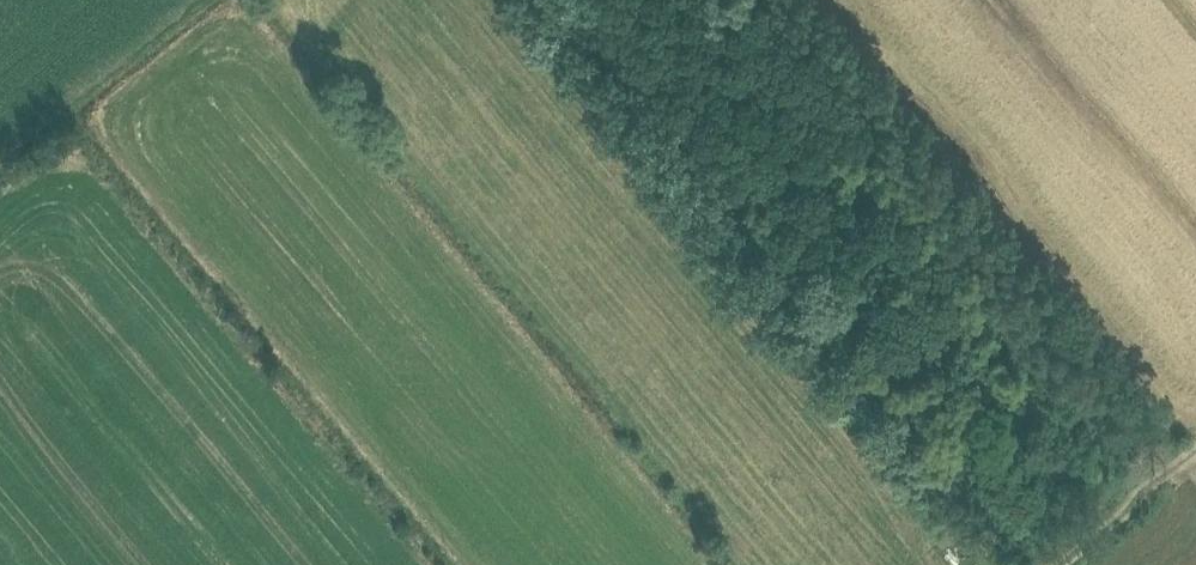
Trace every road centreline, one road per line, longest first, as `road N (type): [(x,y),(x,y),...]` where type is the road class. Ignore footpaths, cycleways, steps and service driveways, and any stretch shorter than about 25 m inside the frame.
road 1 (track): [(1195,462),(1070,564)]

